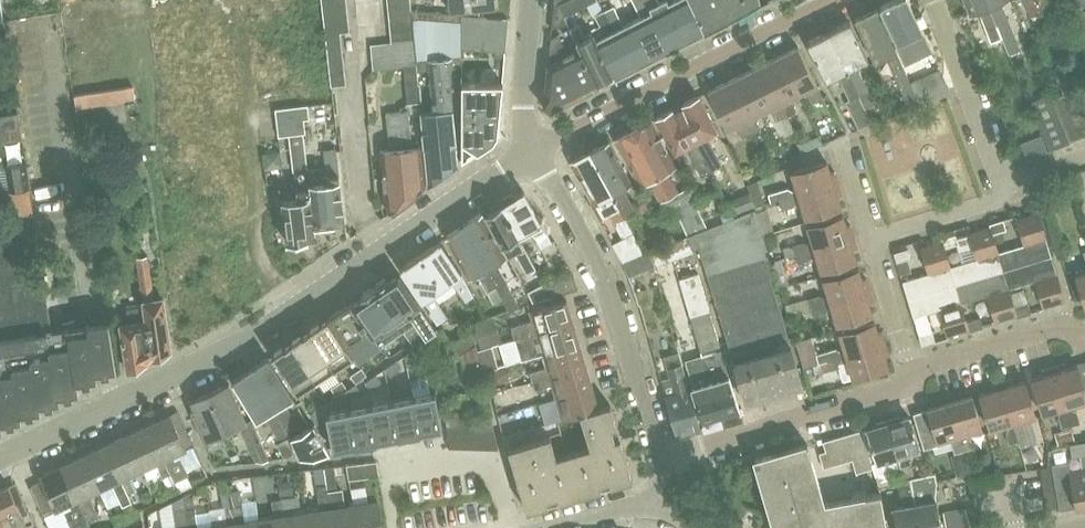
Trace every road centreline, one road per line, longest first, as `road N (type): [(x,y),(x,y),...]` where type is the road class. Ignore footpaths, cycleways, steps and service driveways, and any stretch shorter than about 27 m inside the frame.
road 1 (unclassified): [(0,458),(248,336),(530,151)]
road 2 (residential): [(872,239),(1007,197),(1013,186),(935,0)]
road 3 (residential): [(658,462),(607,291),(530,151)]
road 4 (unclassified): [(830,0),(530,151)]
road 5 (residential): [(658,462),(904,387),(914,373)]
road 6 (residential): [(914,373),(1054,328),(1084,335)]
road 7 (residential): [(530,151),(524,91),(531,0)]
road 8 (residential): [(914,373),(872,239)]
road 9 (unclassified): [(658,510),(537,527)]

